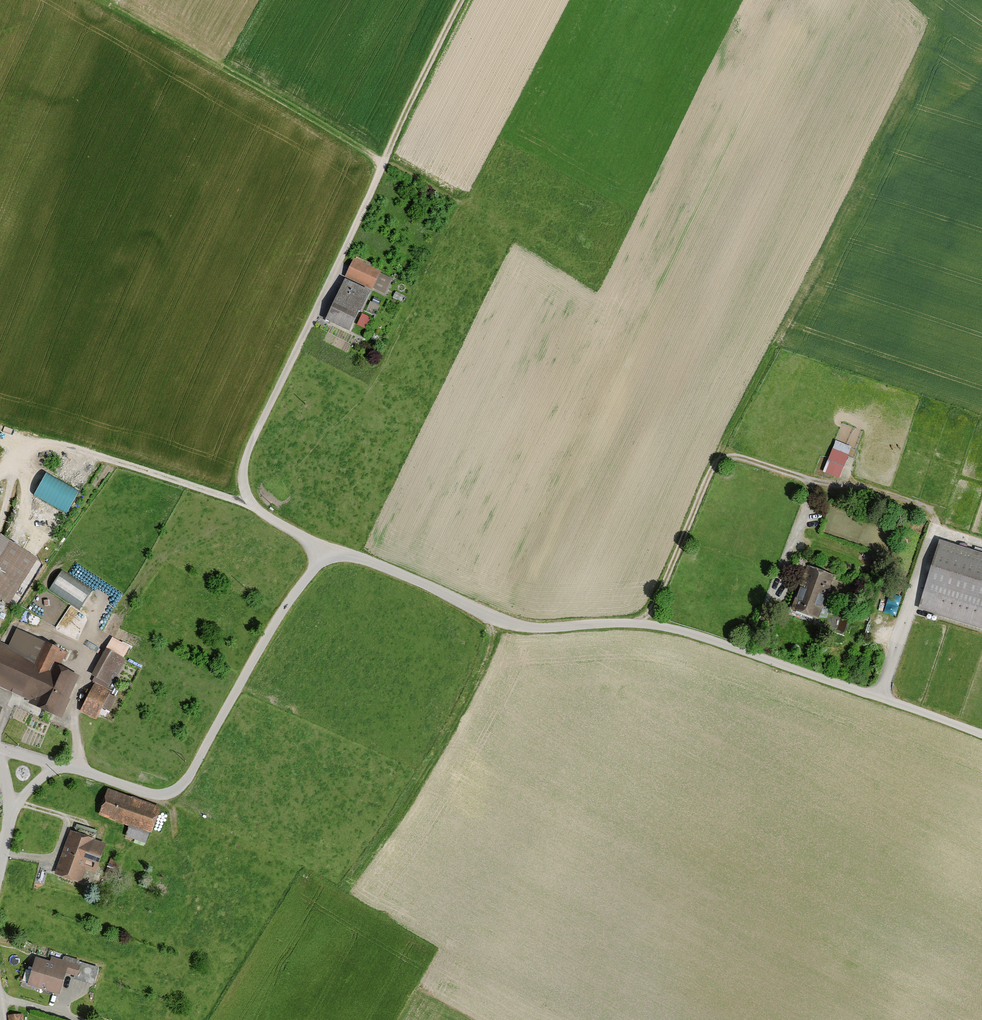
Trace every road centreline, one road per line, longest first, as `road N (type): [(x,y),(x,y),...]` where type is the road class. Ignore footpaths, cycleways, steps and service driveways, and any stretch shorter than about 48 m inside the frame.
road 1 (residential): [(328,547),(509,623),(673,629),(981,734)]
road 2 (residential): [(328,547),(256,508),(244,470),(250,438),(382,161)]
road 3 (track): [(648,625),(716,461),(739,458),(826,485),(849,481),(929,510),(937,532)]
road 4 (residential): [(56,764),(154,794),(178,788),(328,547)]
road 5 (track): [(250,501),(51,444),(36,446),(0,475)]
road 6 (track): [(460,0),(382,161)]
road 7 (track): [(716,461),(786,322)]

